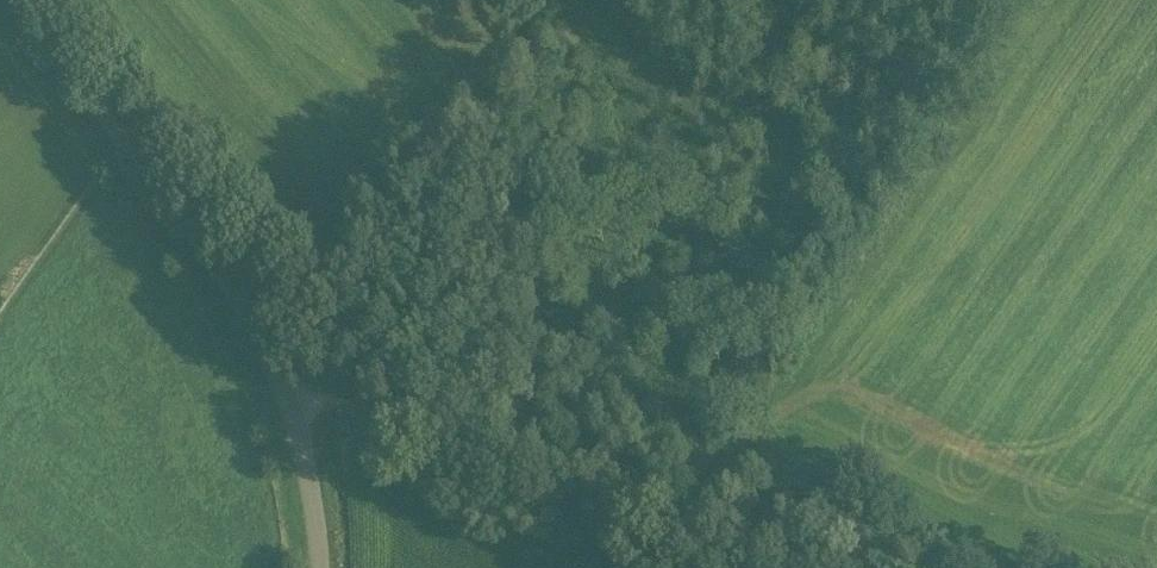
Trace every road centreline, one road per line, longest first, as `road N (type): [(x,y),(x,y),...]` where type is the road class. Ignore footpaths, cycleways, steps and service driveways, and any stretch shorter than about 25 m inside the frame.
road 1 (unclassified): [(319,567),(295,427),(248,317),(13,0)]
road 2 (track): [(758,437),(689,528),(347,406),(283,399)]
road 3 (track): [(715,494),(629,314),(605,50),(590,0)]
road 4 (track): [(528,9),(886,220)]
road 5 (track): [(809,567),(689,528)]

